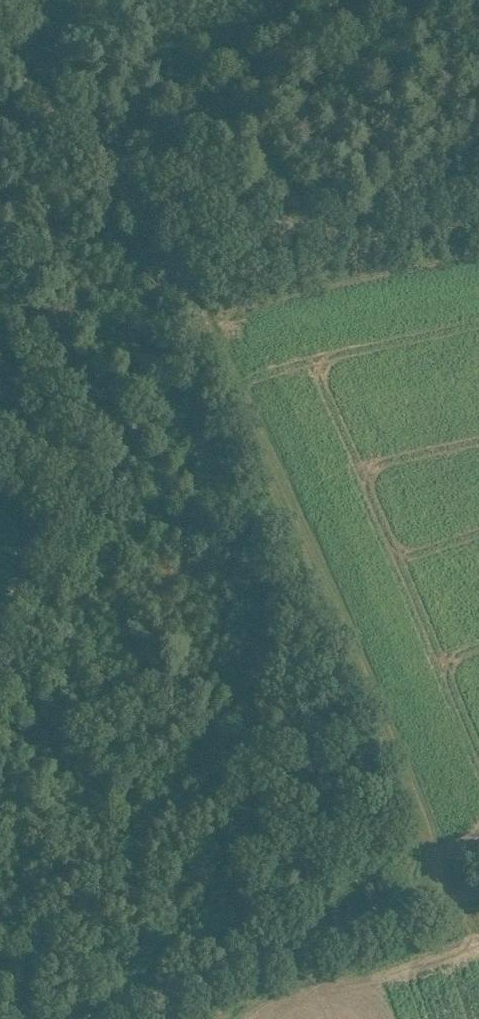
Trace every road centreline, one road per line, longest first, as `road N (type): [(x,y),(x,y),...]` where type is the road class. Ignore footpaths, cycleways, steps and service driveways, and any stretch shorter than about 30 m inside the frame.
road 1 (track): [(455,900),(195,311)]
road 2 (track): [(478,892),(59,1018)]
road 3 (track): [(195,311),(50,617),(0,696)]
road 4 (track): [(104,154),(342,222),(478,223)]
road 5 (track): [(195,311),(104,154)]
road 6 (track): [(104,154),(0,45)]

